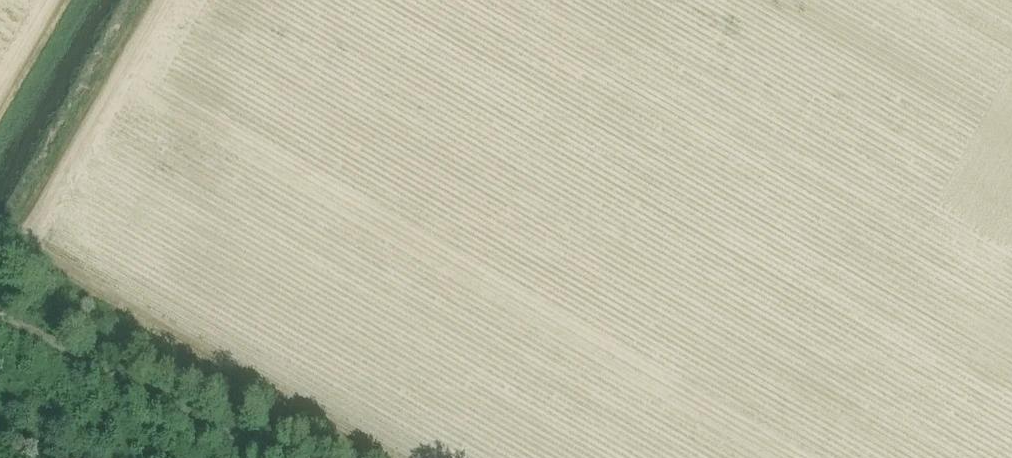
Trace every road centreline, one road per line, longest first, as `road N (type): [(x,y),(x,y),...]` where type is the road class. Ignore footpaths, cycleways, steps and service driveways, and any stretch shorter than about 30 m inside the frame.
road 1 (track): [(264,457),(0,315)]

